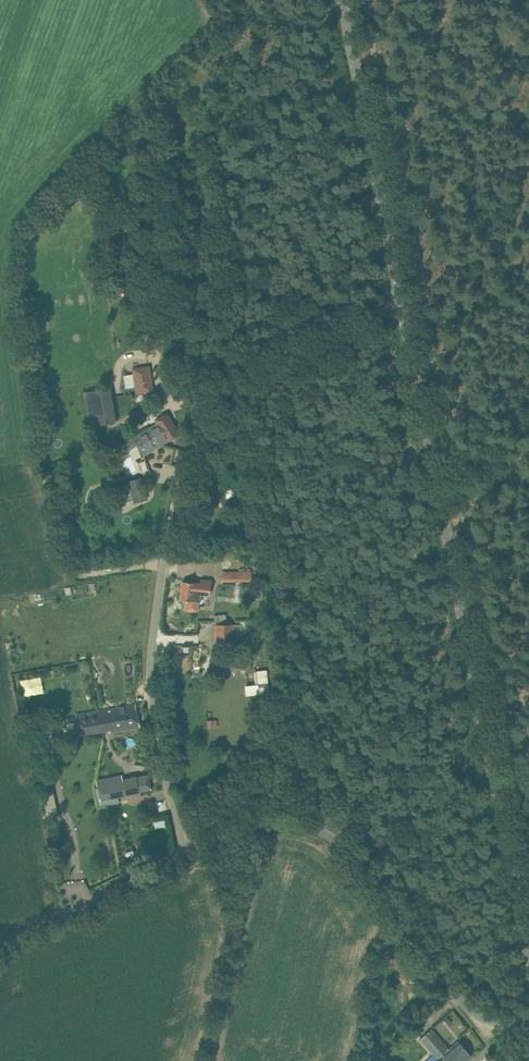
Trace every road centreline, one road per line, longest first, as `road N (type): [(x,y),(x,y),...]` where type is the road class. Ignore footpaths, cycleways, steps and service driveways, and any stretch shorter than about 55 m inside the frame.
road 1 (unclassified): [(188,856),(152,709),(150,667),(165,552),(200,415),(215,394),(403,305)]
road 2 (tertiary): [(528,953),(403,305)]
road 3 (unclassified): [(528,1018),(489,1026),(477,1019),(330,835),(265,828),(188,856)]
road 4 (tertiary): [(403,305),(344,0)]
road 5 (unclassified): [(188,856),(0,944)]

